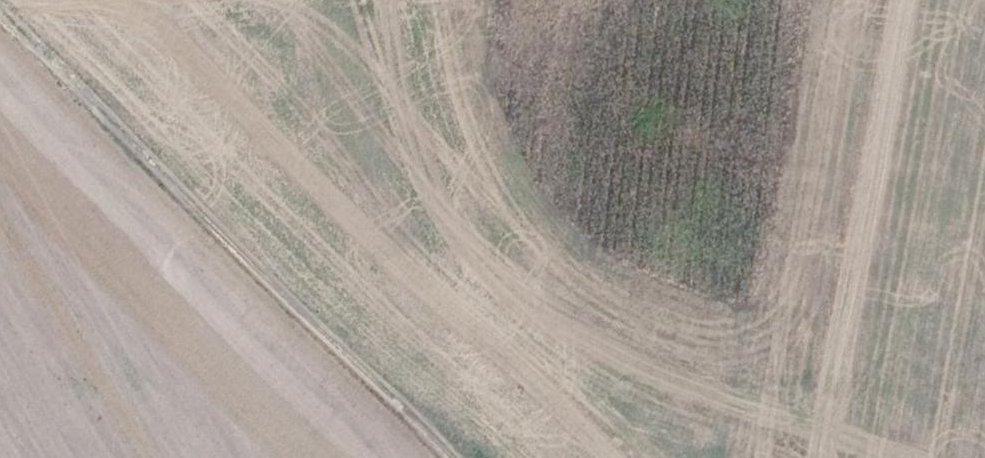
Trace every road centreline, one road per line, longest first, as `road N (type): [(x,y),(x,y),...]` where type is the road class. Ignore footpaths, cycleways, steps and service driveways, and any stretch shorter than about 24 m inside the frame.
road 1 (track): [(444,457),(0,5)]

